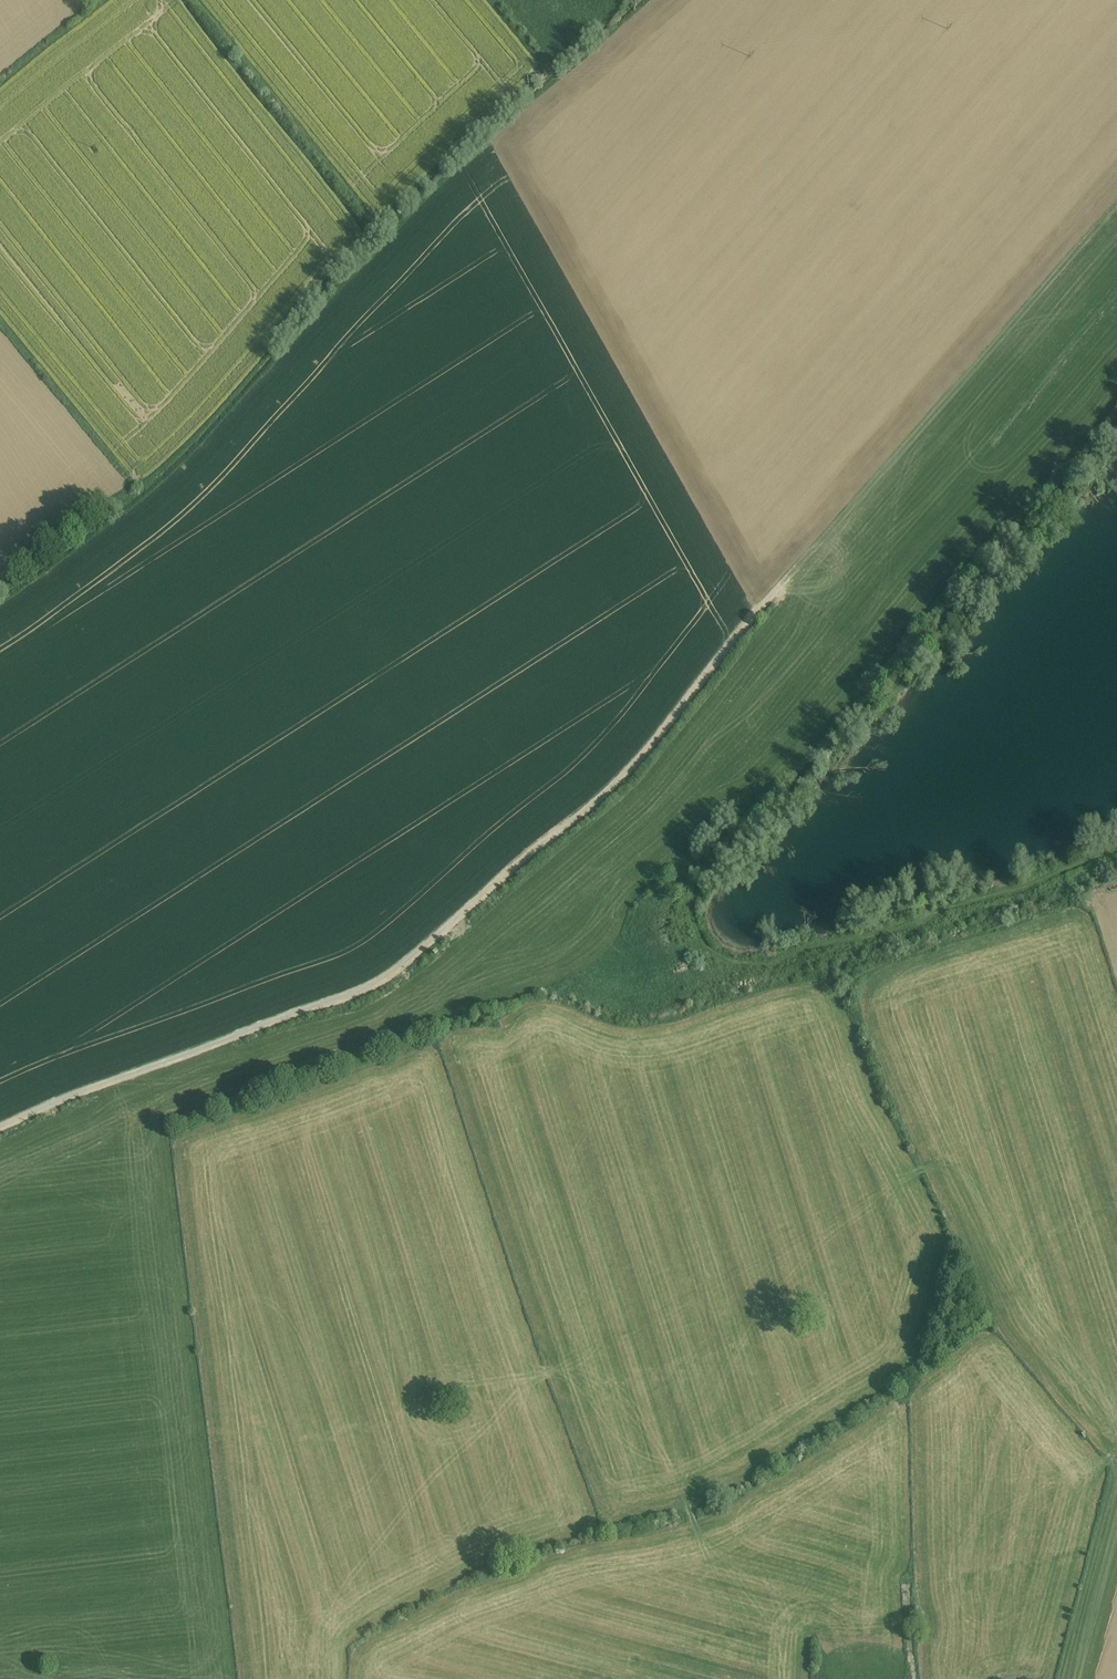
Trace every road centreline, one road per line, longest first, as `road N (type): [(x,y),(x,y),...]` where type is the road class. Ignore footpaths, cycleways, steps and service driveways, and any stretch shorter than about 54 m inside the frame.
road 1 (track): [(795,585),(771,595),(609,793),(378,983),(0,1127)]
road 2 (track): [(1116,1474),(1062,1678)]

